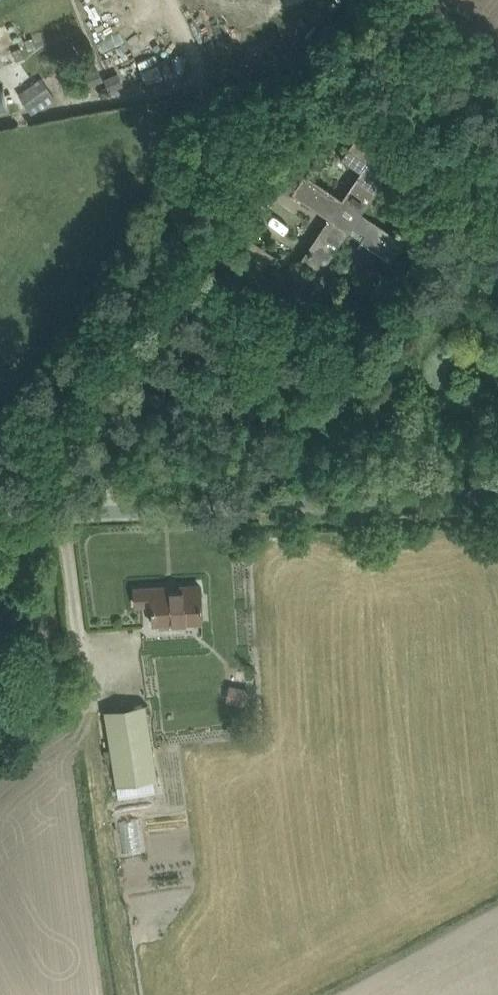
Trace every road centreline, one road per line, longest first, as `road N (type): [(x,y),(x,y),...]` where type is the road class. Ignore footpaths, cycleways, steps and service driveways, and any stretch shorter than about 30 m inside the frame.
road 1 (unclassified): [(0,519),(497,500)]

